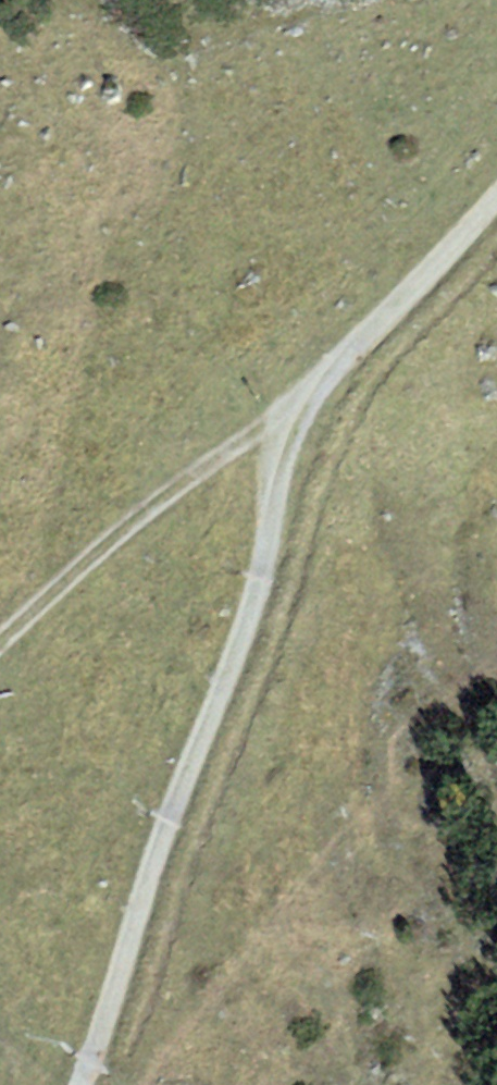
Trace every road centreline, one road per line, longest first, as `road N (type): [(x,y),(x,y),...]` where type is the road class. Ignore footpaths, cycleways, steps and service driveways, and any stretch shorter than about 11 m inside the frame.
road 1 (track): [(281,414),(263,571),(249,624),(80,1084)]
road 2 (track): [(0,641),(129,524),(281,414)]
road 3 (track): [(281,414),(404,302),(496,194)]

